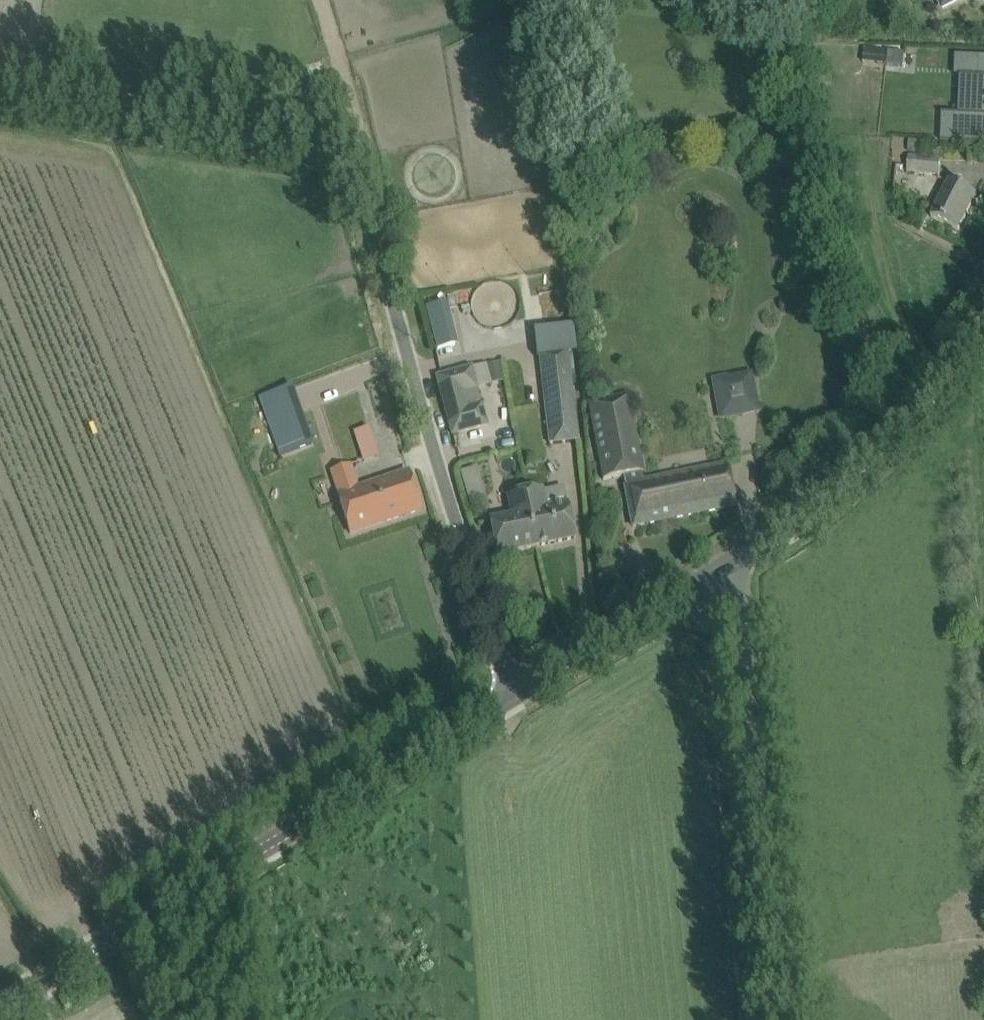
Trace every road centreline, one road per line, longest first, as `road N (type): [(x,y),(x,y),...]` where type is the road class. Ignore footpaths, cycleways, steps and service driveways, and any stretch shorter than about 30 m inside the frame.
road 1 (unclassified): [(515,698),(437,460),(361,184),(309,149),(0,97)]
road 2 (tertiary): [(0,1014),(515,698)]
road 3 (unclassified): [(779,1019),(736,609),(717,572)]
road 4 (tertiary): [(717,572),(850,480),(911,422),(983,332)]
road 5 (tertiary): [(515,698),(717,572)]
road 6 (track): [(322,0),(355,114),(361,184)]

